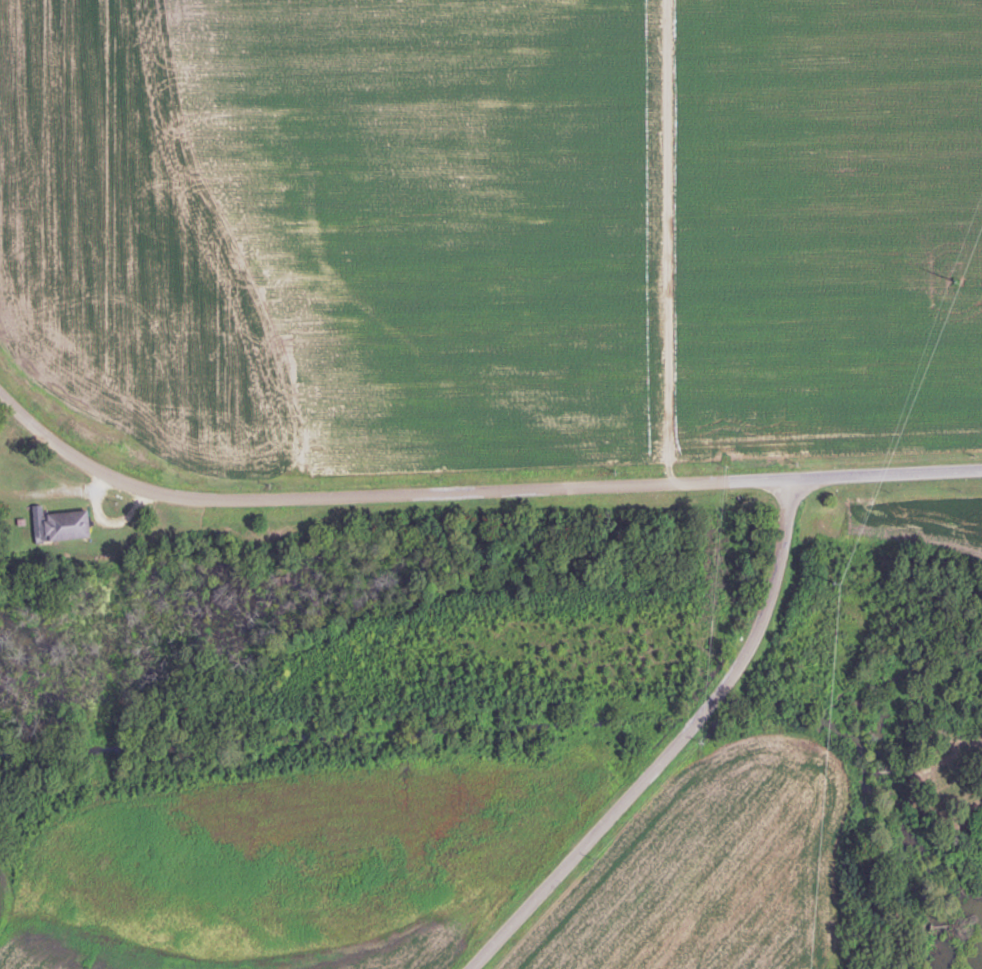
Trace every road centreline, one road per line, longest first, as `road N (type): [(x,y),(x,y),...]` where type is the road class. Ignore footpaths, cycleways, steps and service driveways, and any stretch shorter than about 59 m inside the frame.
road 1 (tertiary): [(981,470),(460,492),(163,494),(48,448),(0,397)]
road 2 (residential): [(780,478),(766,606),(726,686),(468,968)]

